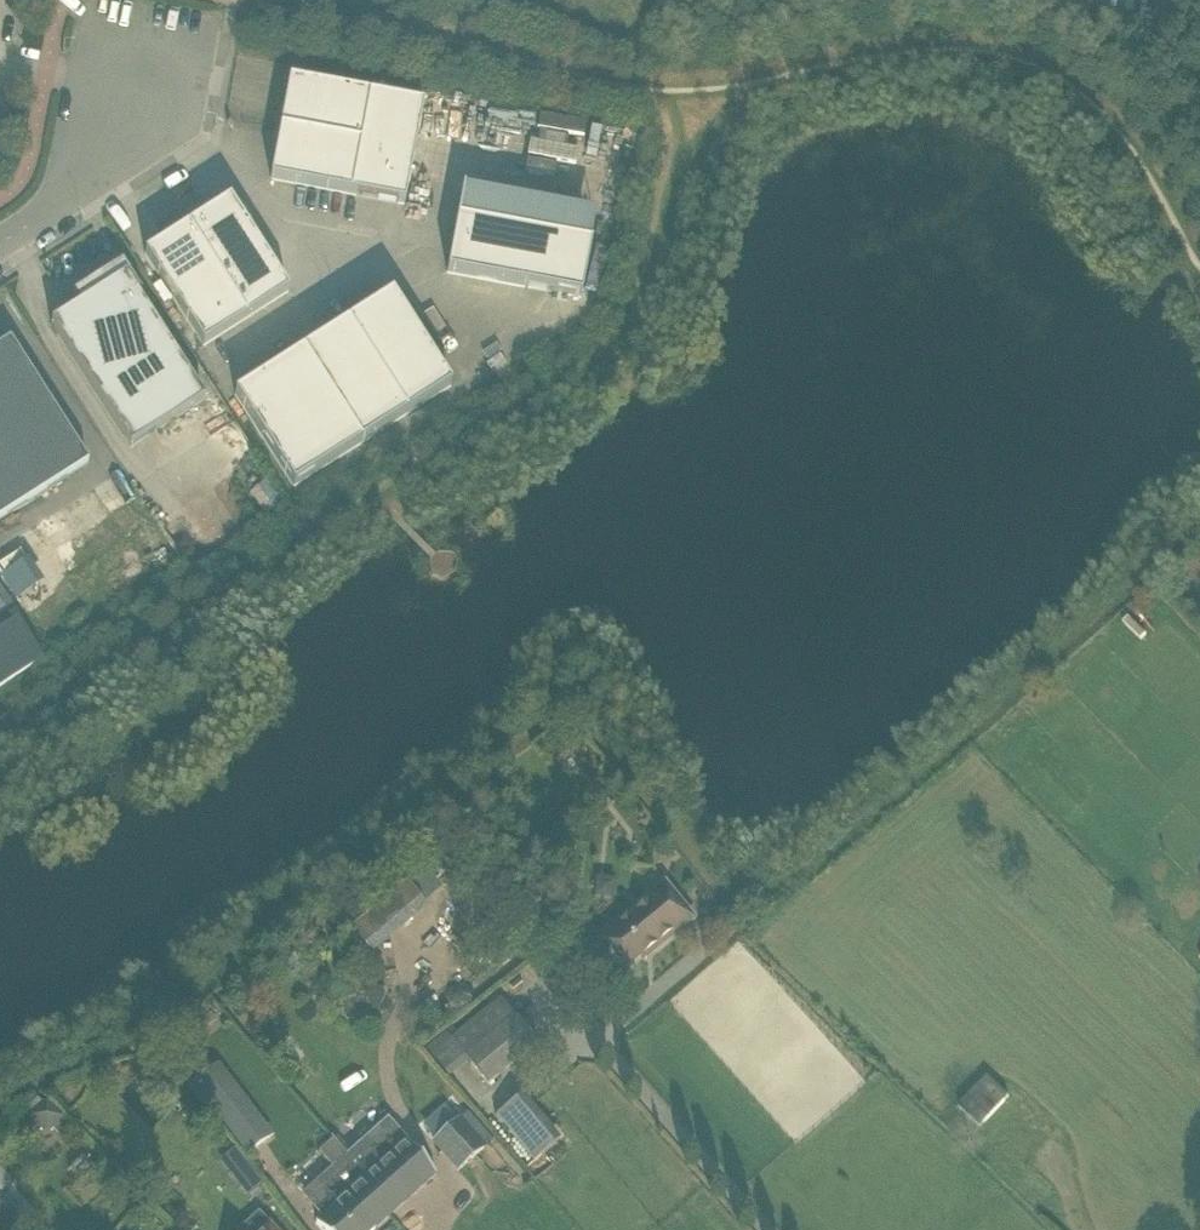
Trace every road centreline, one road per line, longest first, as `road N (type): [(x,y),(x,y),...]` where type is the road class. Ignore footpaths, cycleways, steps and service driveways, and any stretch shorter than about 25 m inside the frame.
road 1 (track): [(722,92),(685,158),(637,329),(0,741)]

